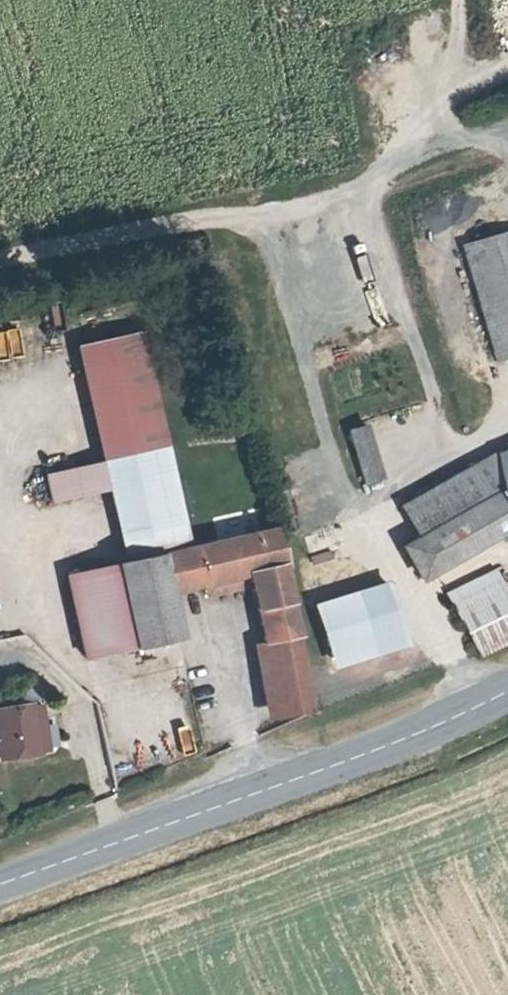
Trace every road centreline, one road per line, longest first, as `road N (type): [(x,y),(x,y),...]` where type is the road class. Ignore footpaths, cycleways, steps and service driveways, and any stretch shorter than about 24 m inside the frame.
road 1 (secondary): [(0,885),(383,754),(507,696)]

